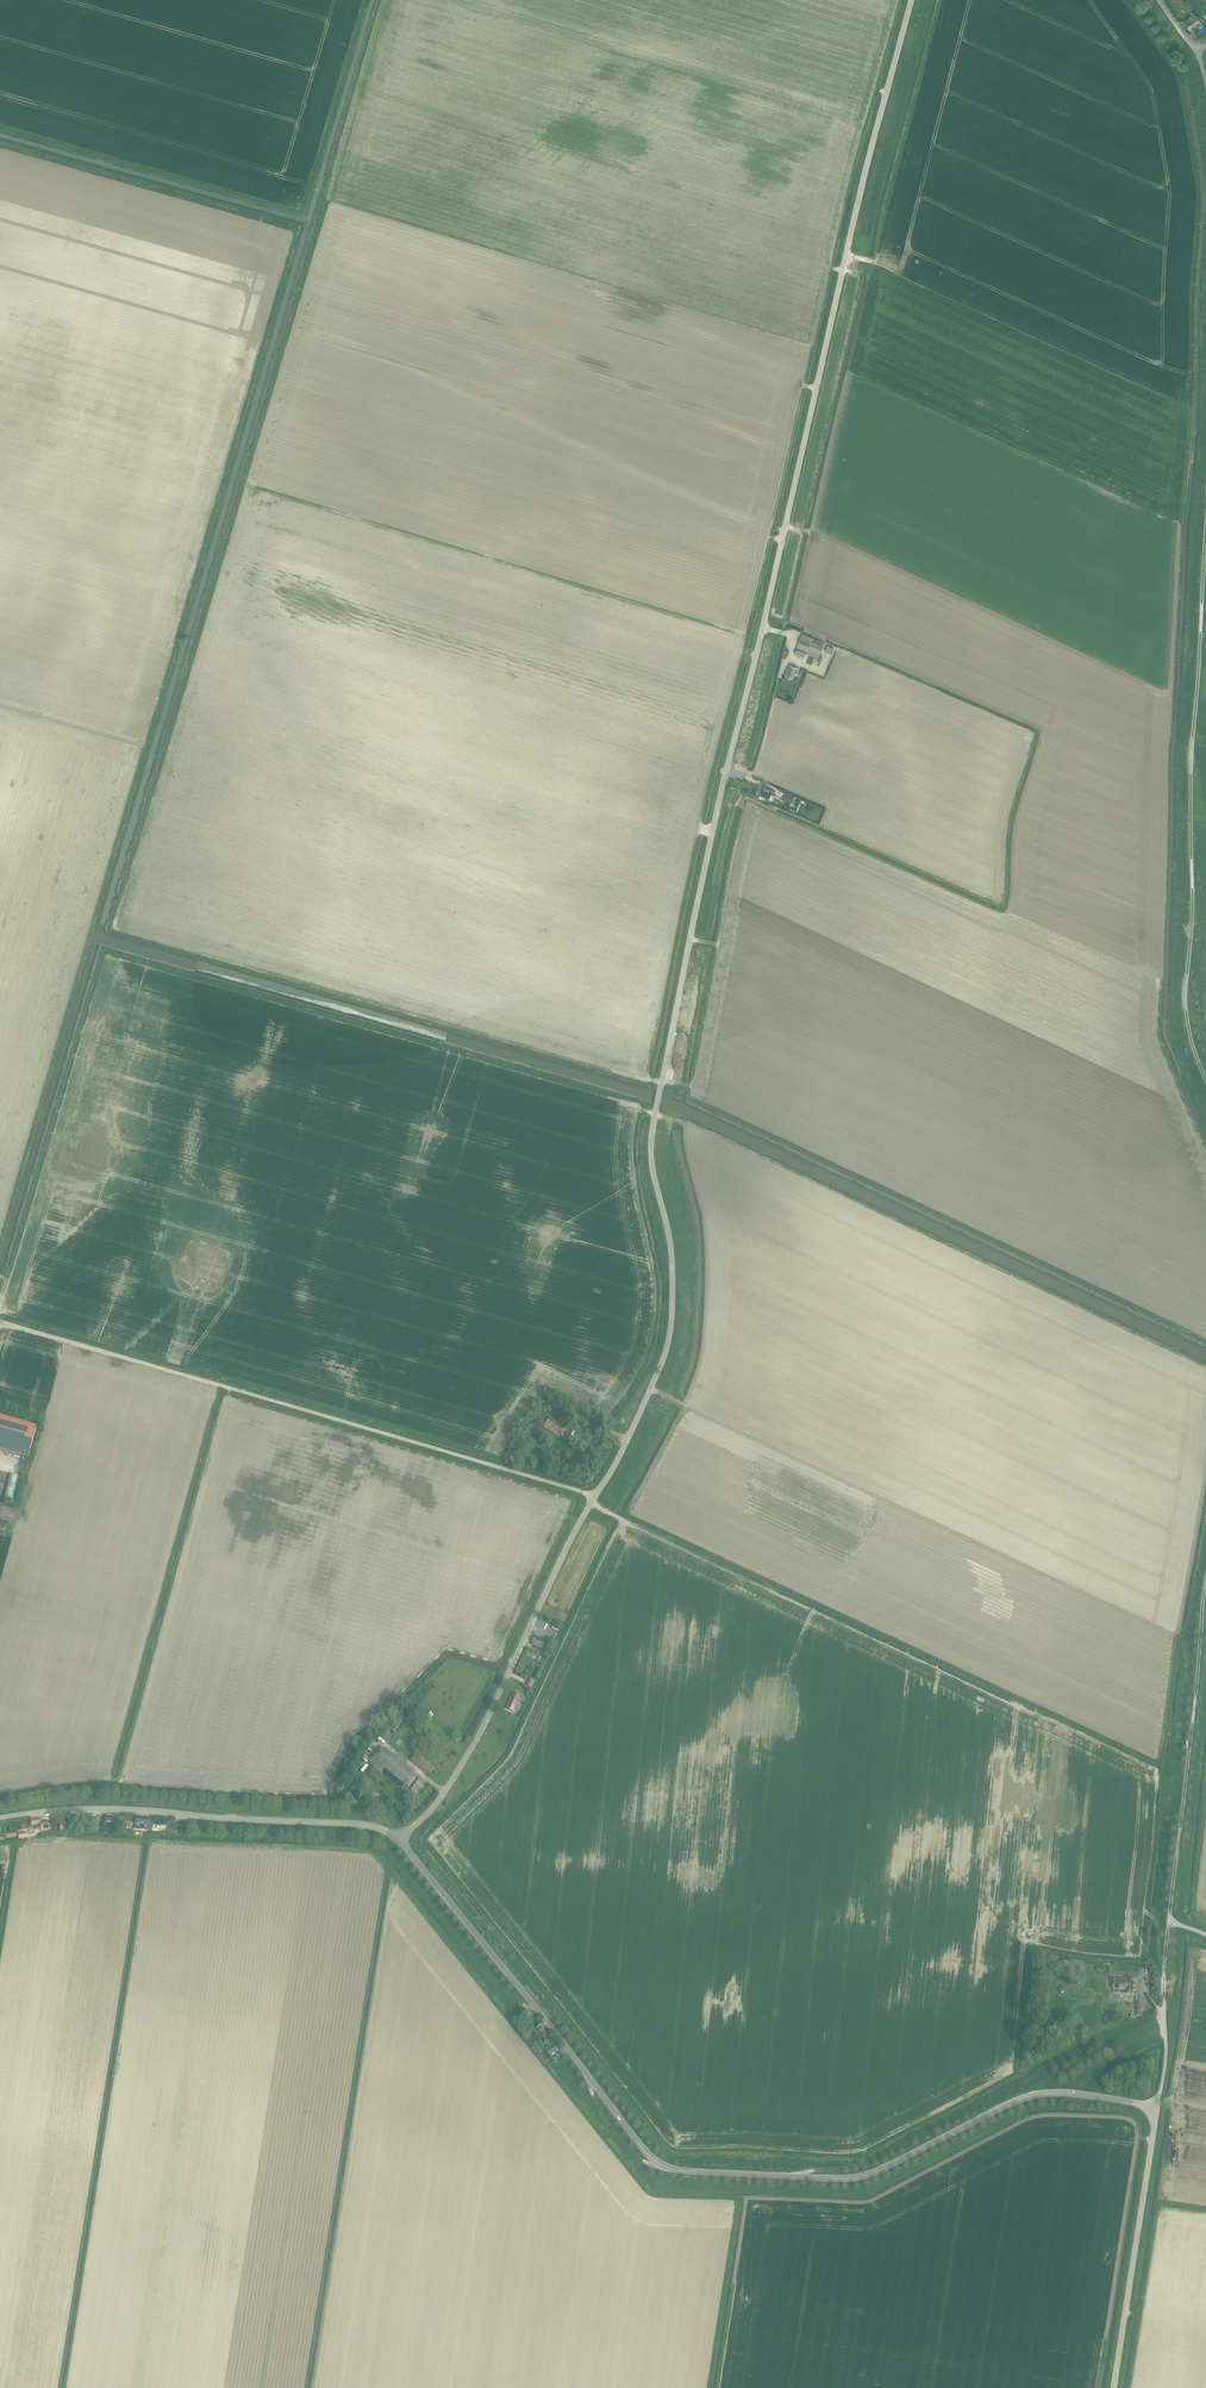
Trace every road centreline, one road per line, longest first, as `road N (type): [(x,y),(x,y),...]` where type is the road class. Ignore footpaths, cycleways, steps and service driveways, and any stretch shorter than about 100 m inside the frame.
road 1 (unclassified): [(397,1840),(440,1800),(472,1748),(666,1349),(672,1257),(652,1161),(657,1106),(726,770),(911,0)]
road 2 (unclassified): [(1157,2108),(1035,2095),(847,2179),(667,2167),(641,2147),(397,1840)]
road 3 (track): [(595,1495),(0,1320)]
road 4 (unclassified): [(0,1818),(149,1810),(369,1825),(397,1840)]
road 5 (unclassified): [(1116,2387),(1157,2108)]
road 6 (unclassified): [(1157,2108),(1171,1899)]
road 7 (track): [(1157,2108),(1172,2103),(1192,1960),(1205,1956)]
road 8 (track): [(1035,2095),(1164,2012)]

